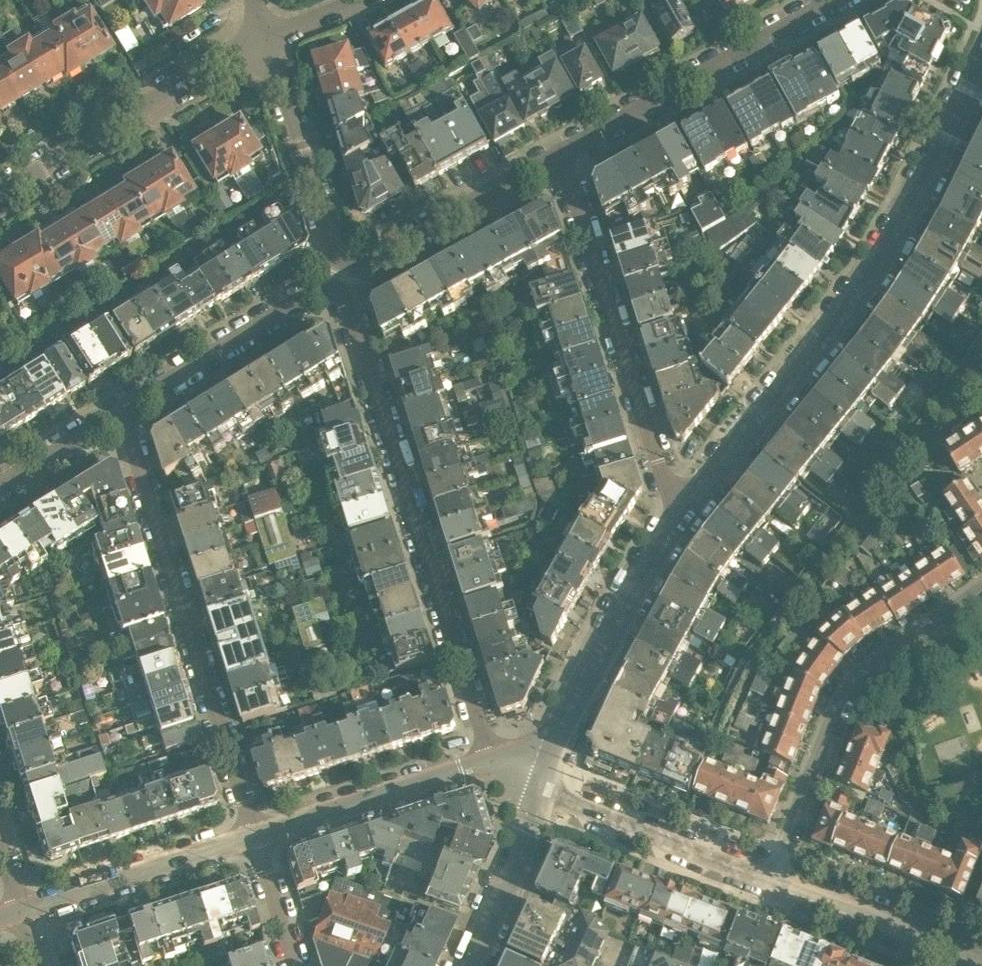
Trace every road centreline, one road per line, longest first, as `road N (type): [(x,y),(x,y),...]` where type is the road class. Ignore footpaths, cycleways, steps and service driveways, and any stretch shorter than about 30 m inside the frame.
road 1 (tertiary): [(693,507),(865,290),(981,65)]
road 2 (residential): [(343,278),(490,759)]
road 3 (residential): [(255,837),(122,411)]
road 4 (residential): [(771,881),(839,702),(862,668),(981,585)]
road 5 (residential): [(561,158),(664,477),(693,507)]
road 6 (residential): [(561,158),(843,0)]
road 7 (tertiary): [(540,790),(616,626),(693,507)]
road 8 (residential): [(0,195),(265,36)]
road 9 (residential): [(122,411),(343,278)]
road 10 (residential): [(343,278),(265,36)]
road 11 (residential): [(343,278),(561,158)]
road 12 (residential): [(771,881),(540,790)]
road 13 (residential): [(255,837),(490,759)]
road 14 (residential): [(19,910),(255,837)]
road 15 (residential): [(981,965),(771,881)]
road 16 (tertiary): [(467,965),(540,790)]
road 17 (residential): [(0,486),(122,411)]
road 18 (residential): [(255,837),(295,965)]

